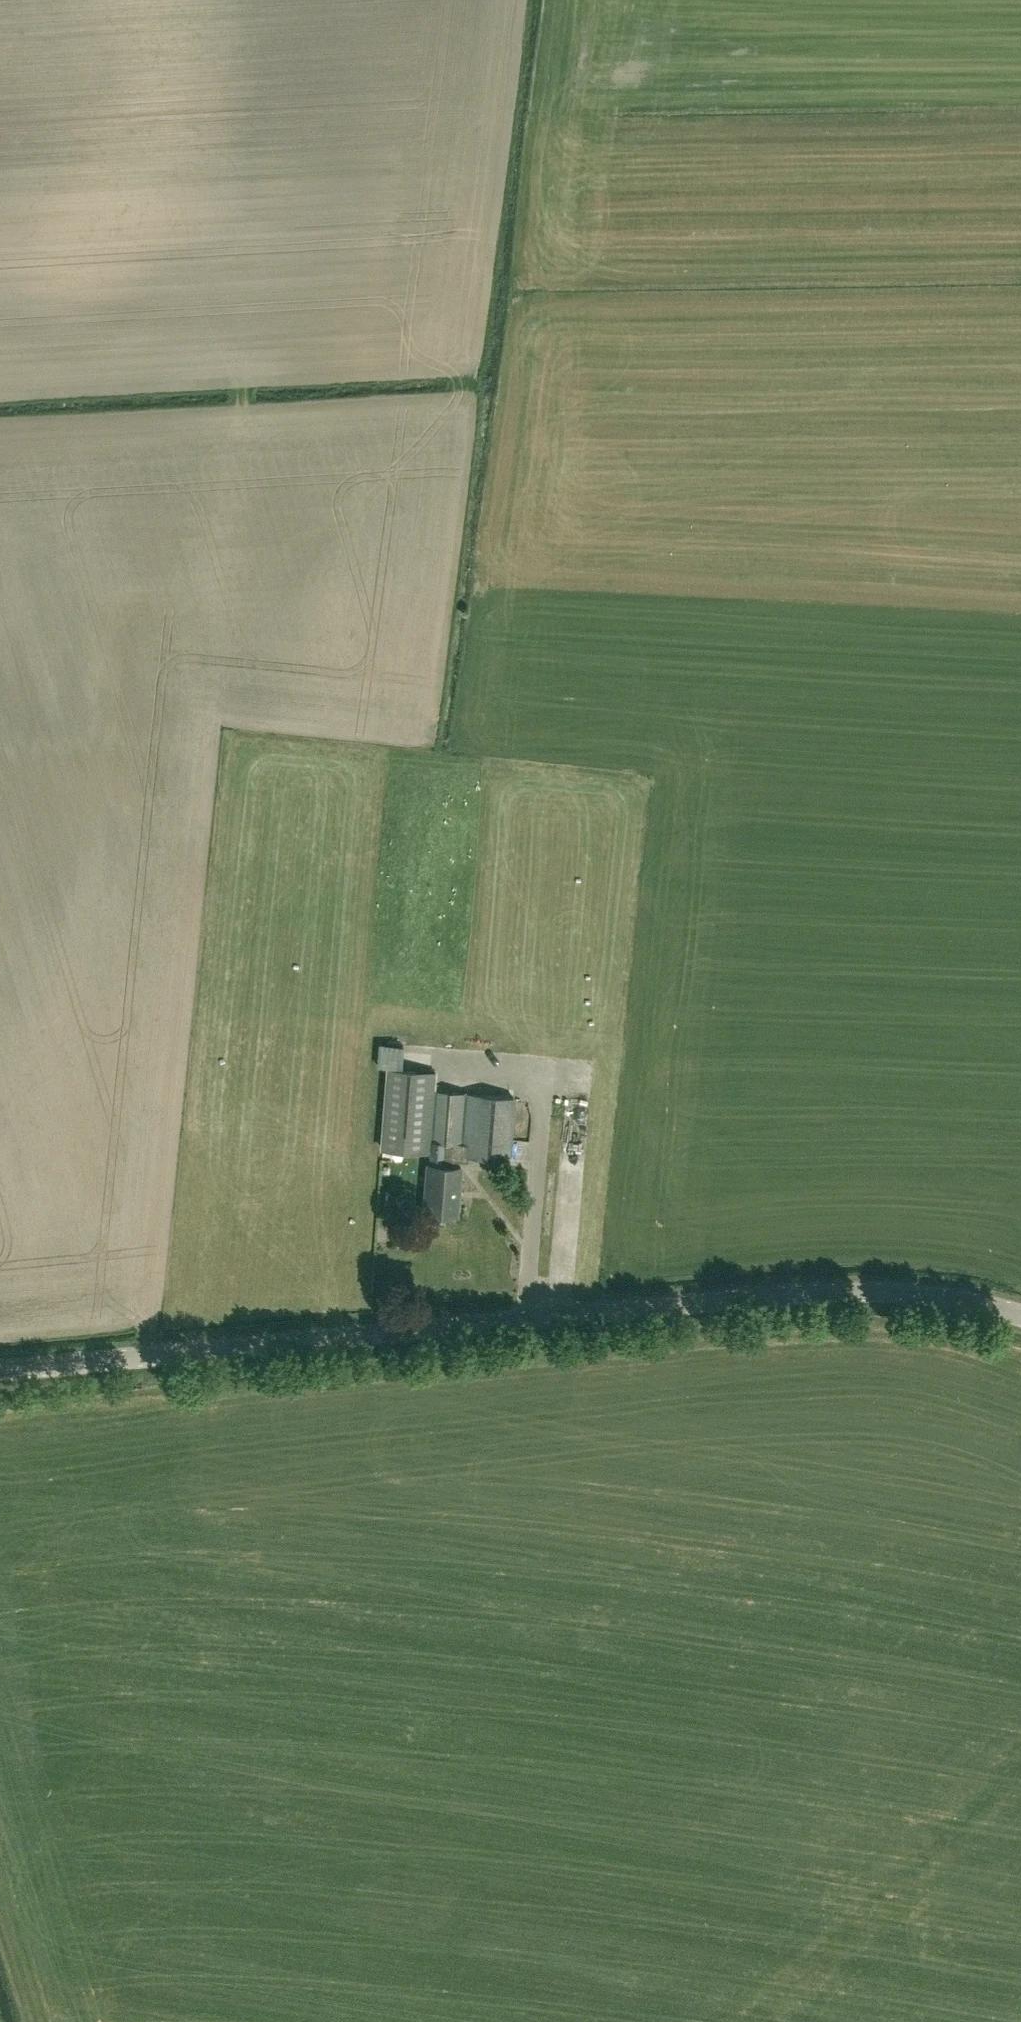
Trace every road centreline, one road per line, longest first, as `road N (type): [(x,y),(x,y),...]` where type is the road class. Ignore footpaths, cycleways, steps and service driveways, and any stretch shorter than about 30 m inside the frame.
road 1 (tertiary): [(0,1370),(863,1288),(1020,1310)]

